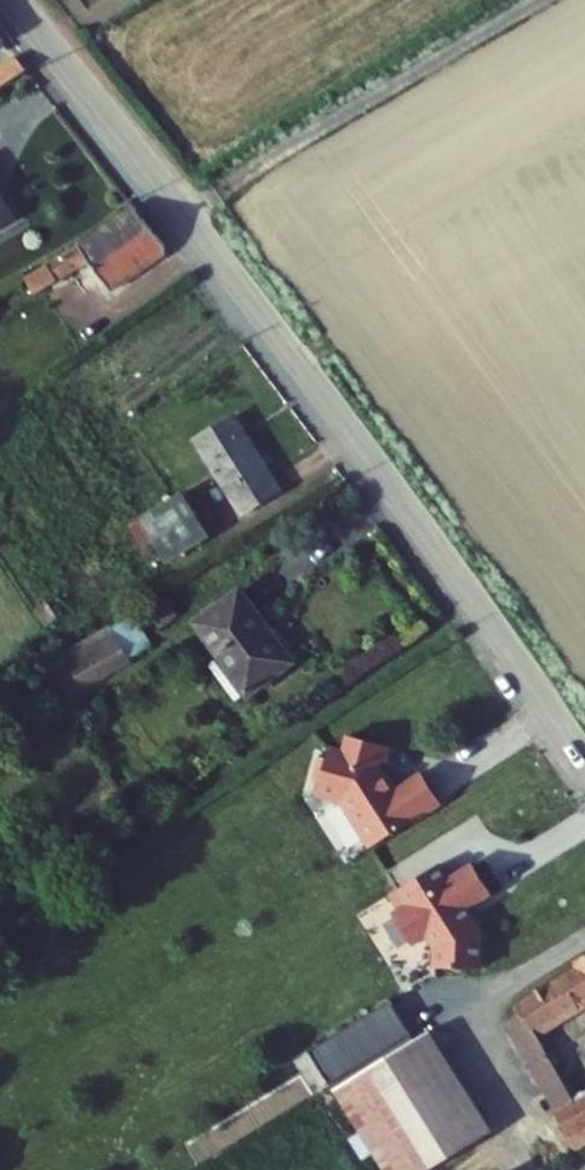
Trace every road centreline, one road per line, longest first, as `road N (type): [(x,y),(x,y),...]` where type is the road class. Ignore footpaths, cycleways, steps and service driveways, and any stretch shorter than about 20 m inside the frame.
road 1 (unclassified): [(584,755),(386,476),(15,0)]

